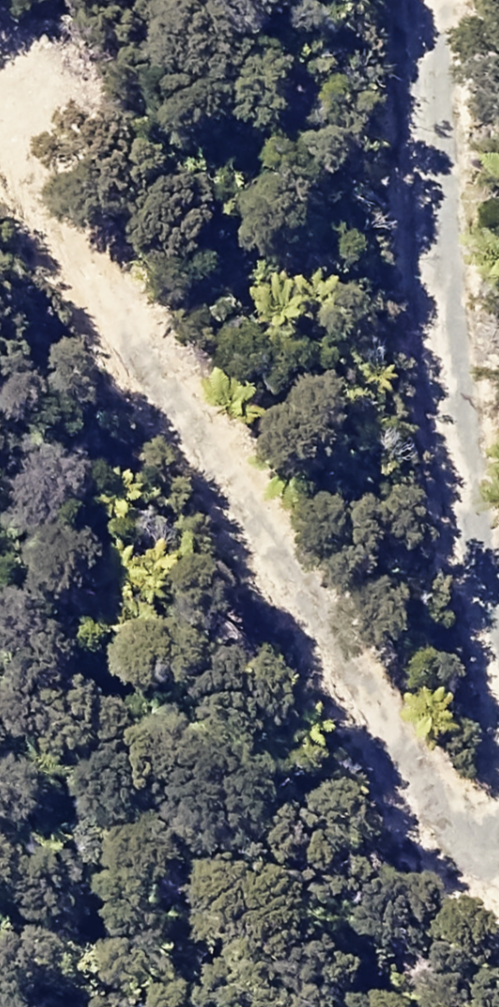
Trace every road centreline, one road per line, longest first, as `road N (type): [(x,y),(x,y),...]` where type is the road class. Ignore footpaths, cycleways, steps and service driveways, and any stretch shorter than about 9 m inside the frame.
road 1 (track): [(498,799),(388,759),(329,645),(168,441),(0,205)]
road 2 (track): [(422,0),(422,263),(444,467),(498,604)]

